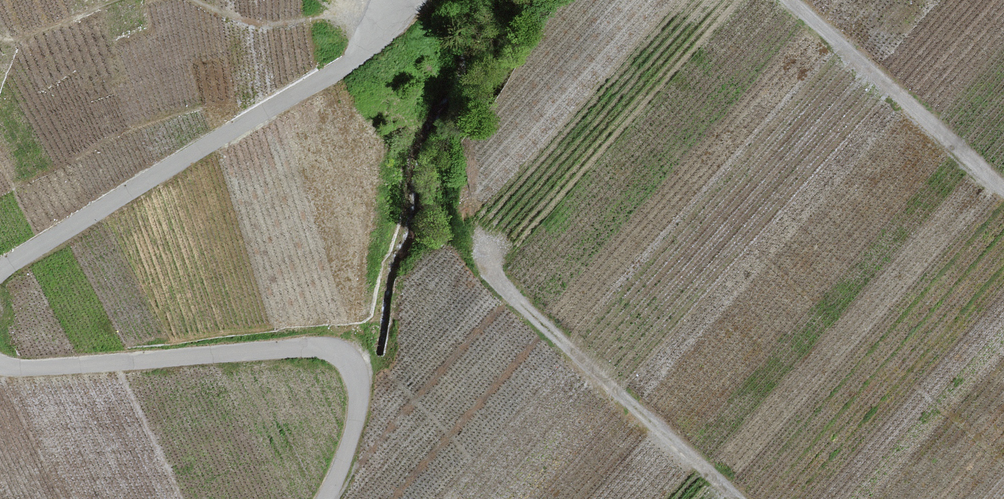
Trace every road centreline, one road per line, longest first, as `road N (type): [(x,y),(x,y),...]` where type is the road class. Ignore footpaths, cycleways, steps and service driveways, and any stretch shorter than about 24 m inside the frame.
road 1 (track): [(327,498),(357,423),(357,379),(340,358),(310,348),(16,371),(0,366)]
road 2 (track): [(0,270),(338,70),(399,0)]
road 3 (track): [(478,244),(500,287),(731,498)]
road 4 (track): [(780,0),(1003,197)]

